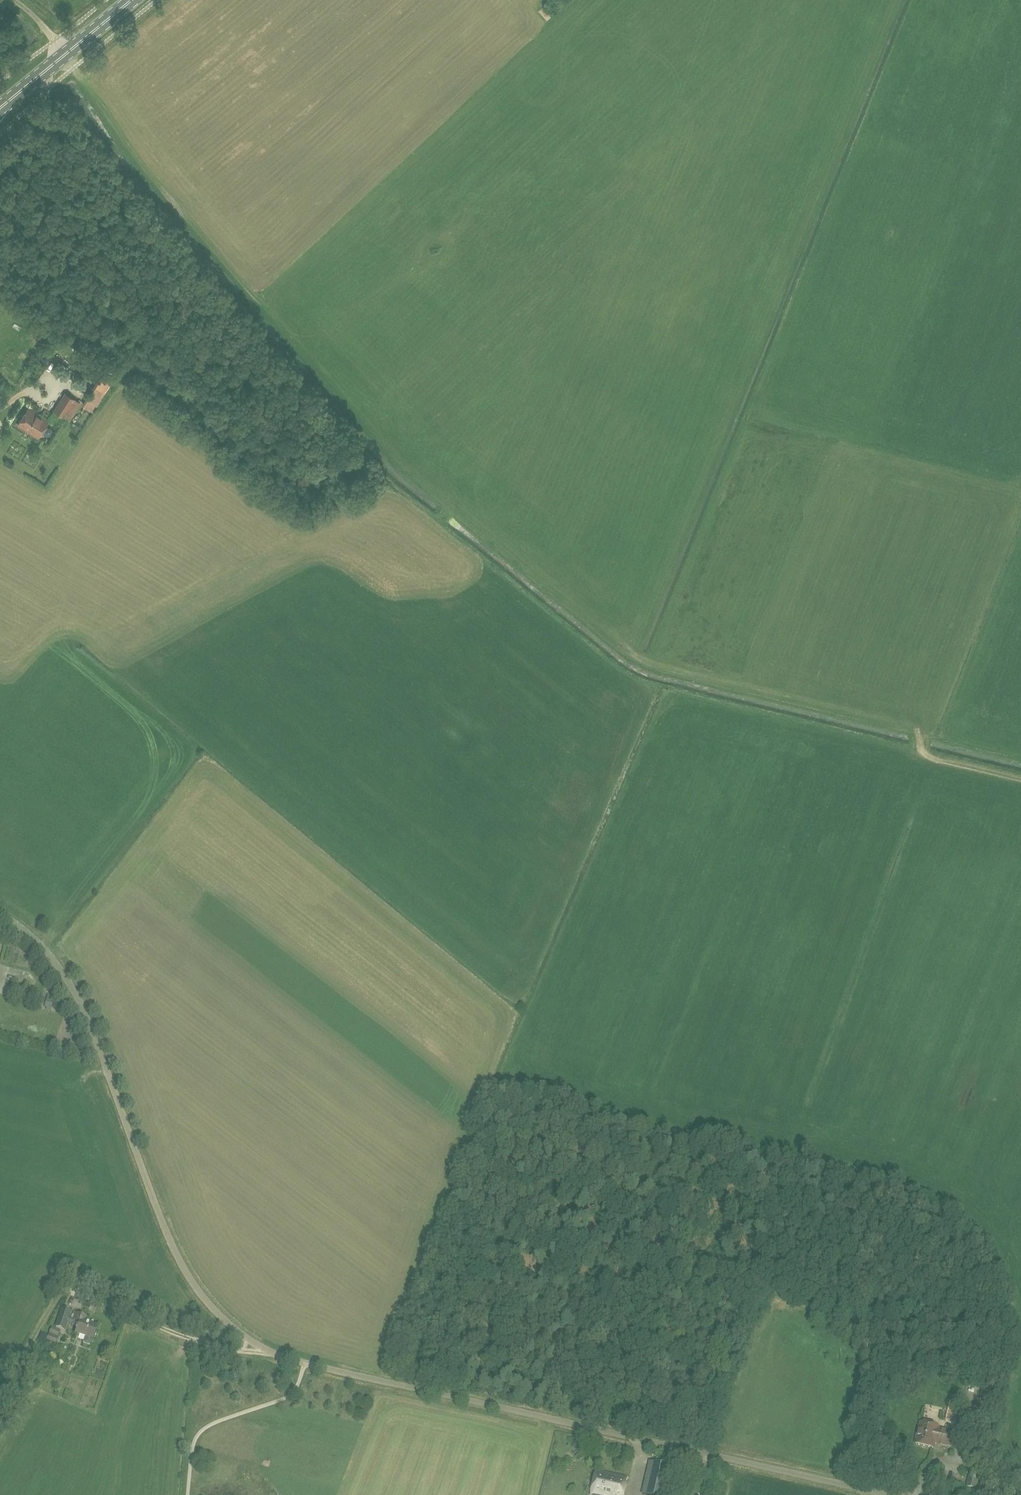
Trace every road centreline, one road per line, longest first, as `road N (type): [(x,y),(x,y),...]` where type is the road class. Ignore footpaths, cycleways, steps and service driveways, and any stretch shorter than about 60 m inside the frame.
road 1 (unclassified): [(880,1494),(253,1344),(197,1290),(167,1238),(100,1051),(62,970),(0,912)]

